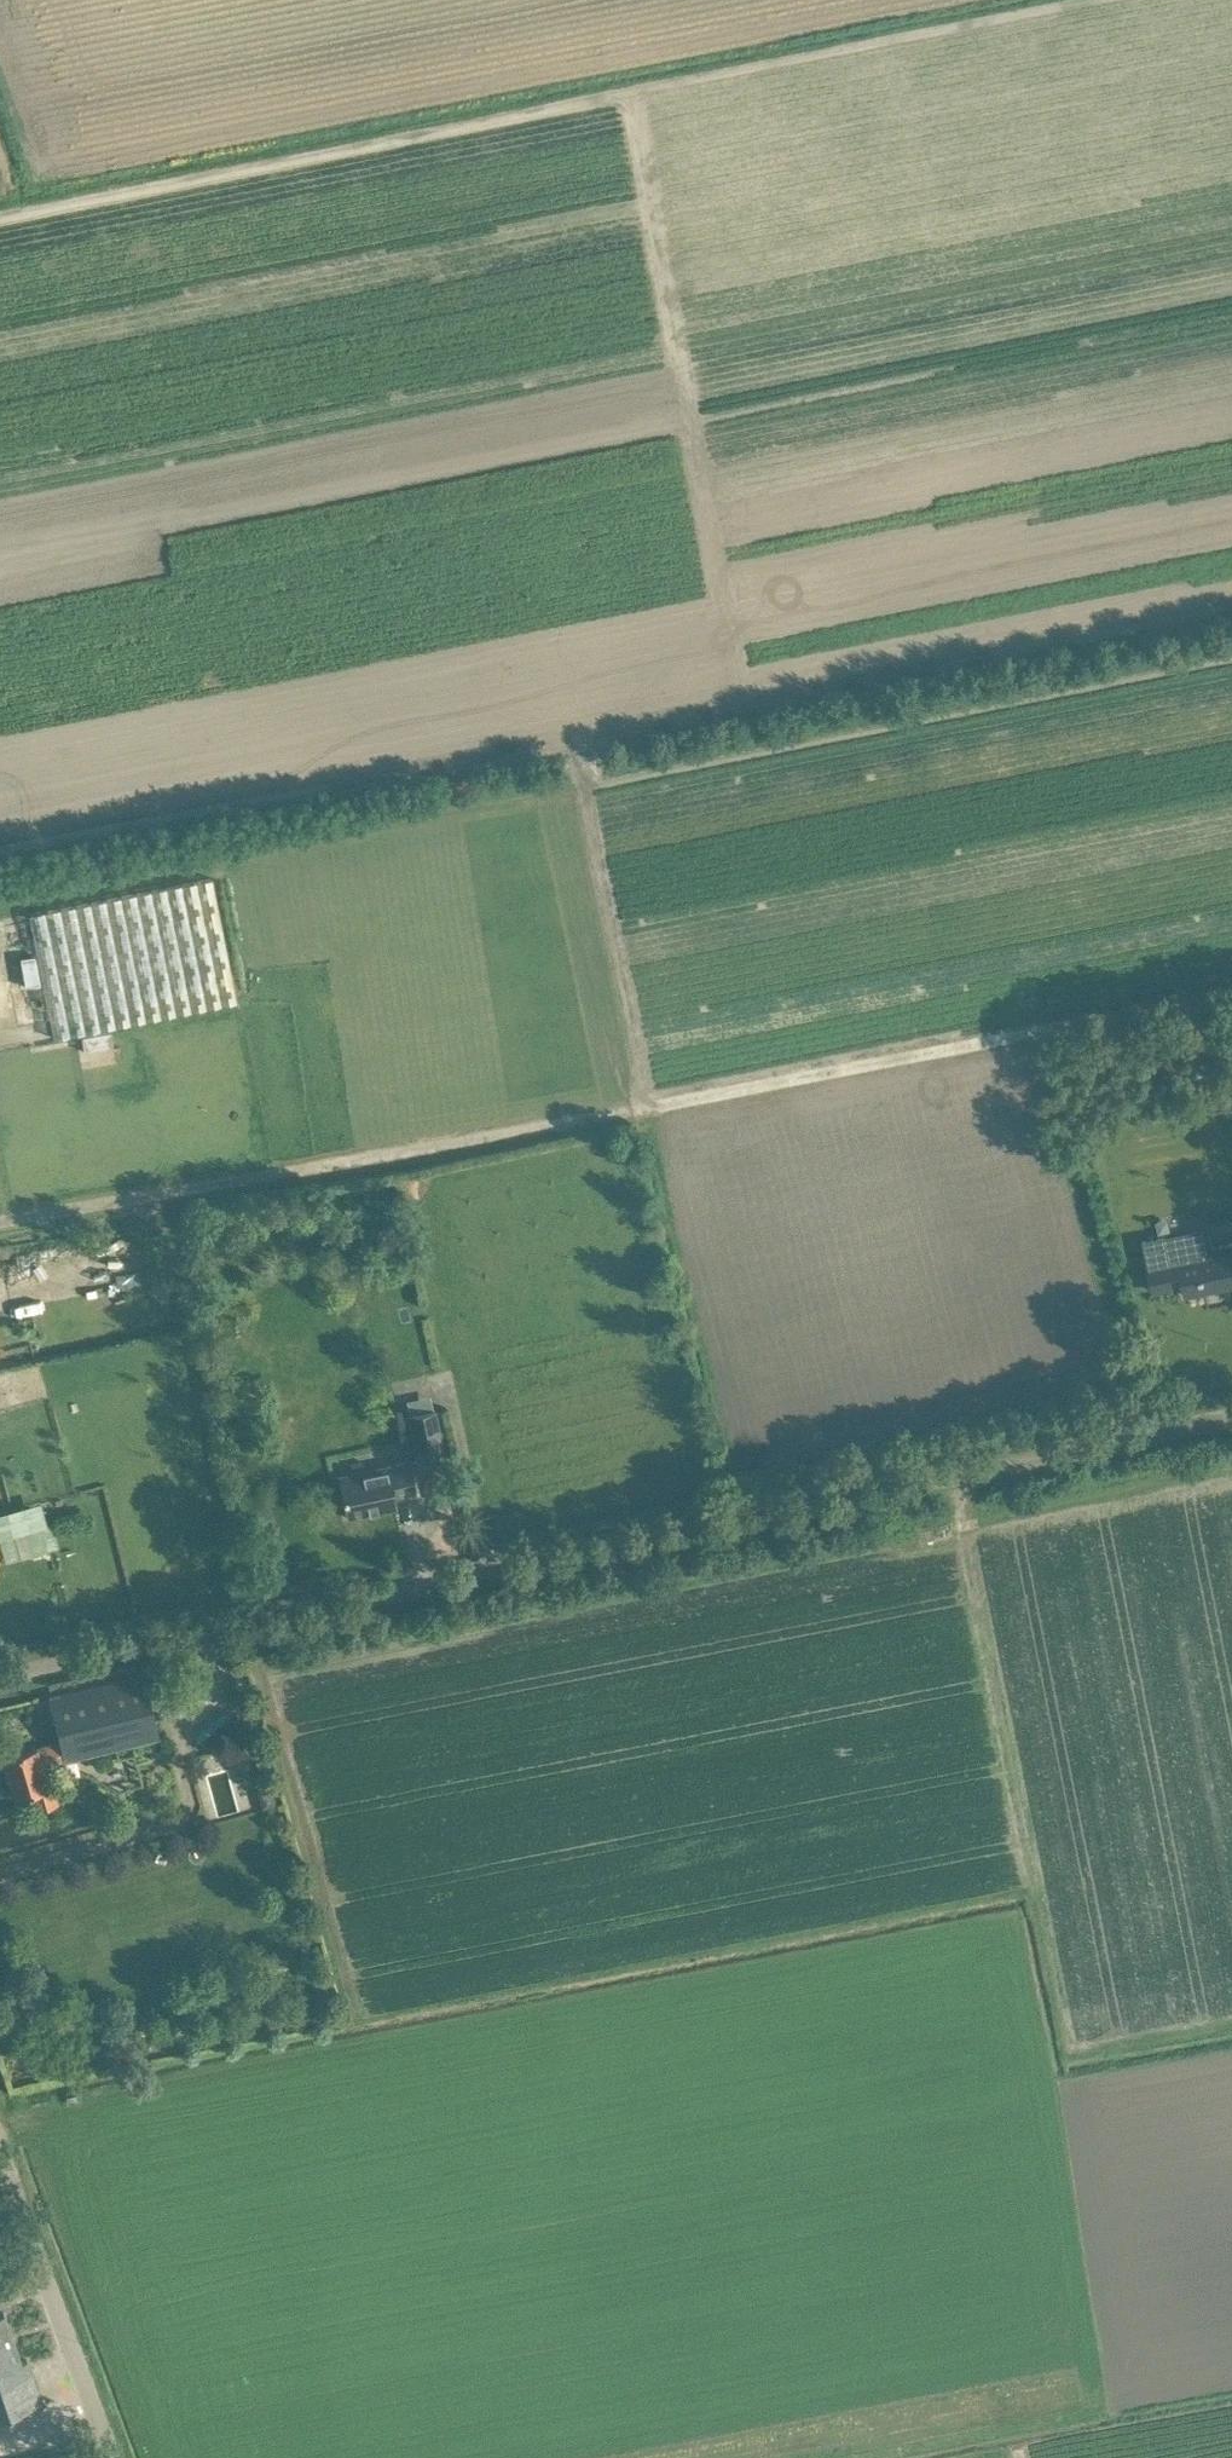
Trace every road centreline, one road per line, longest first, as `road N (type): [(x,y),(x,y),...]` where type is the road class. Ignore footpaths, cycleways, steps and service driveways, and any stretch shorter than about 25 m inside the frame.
road 1 (unclassified): [(0,1686),(1231,1436)]
road 2 (unclassified): [(0,1231),(1231,998)]
road 3 (unclassified): [(105,2457),(0,2175)]

